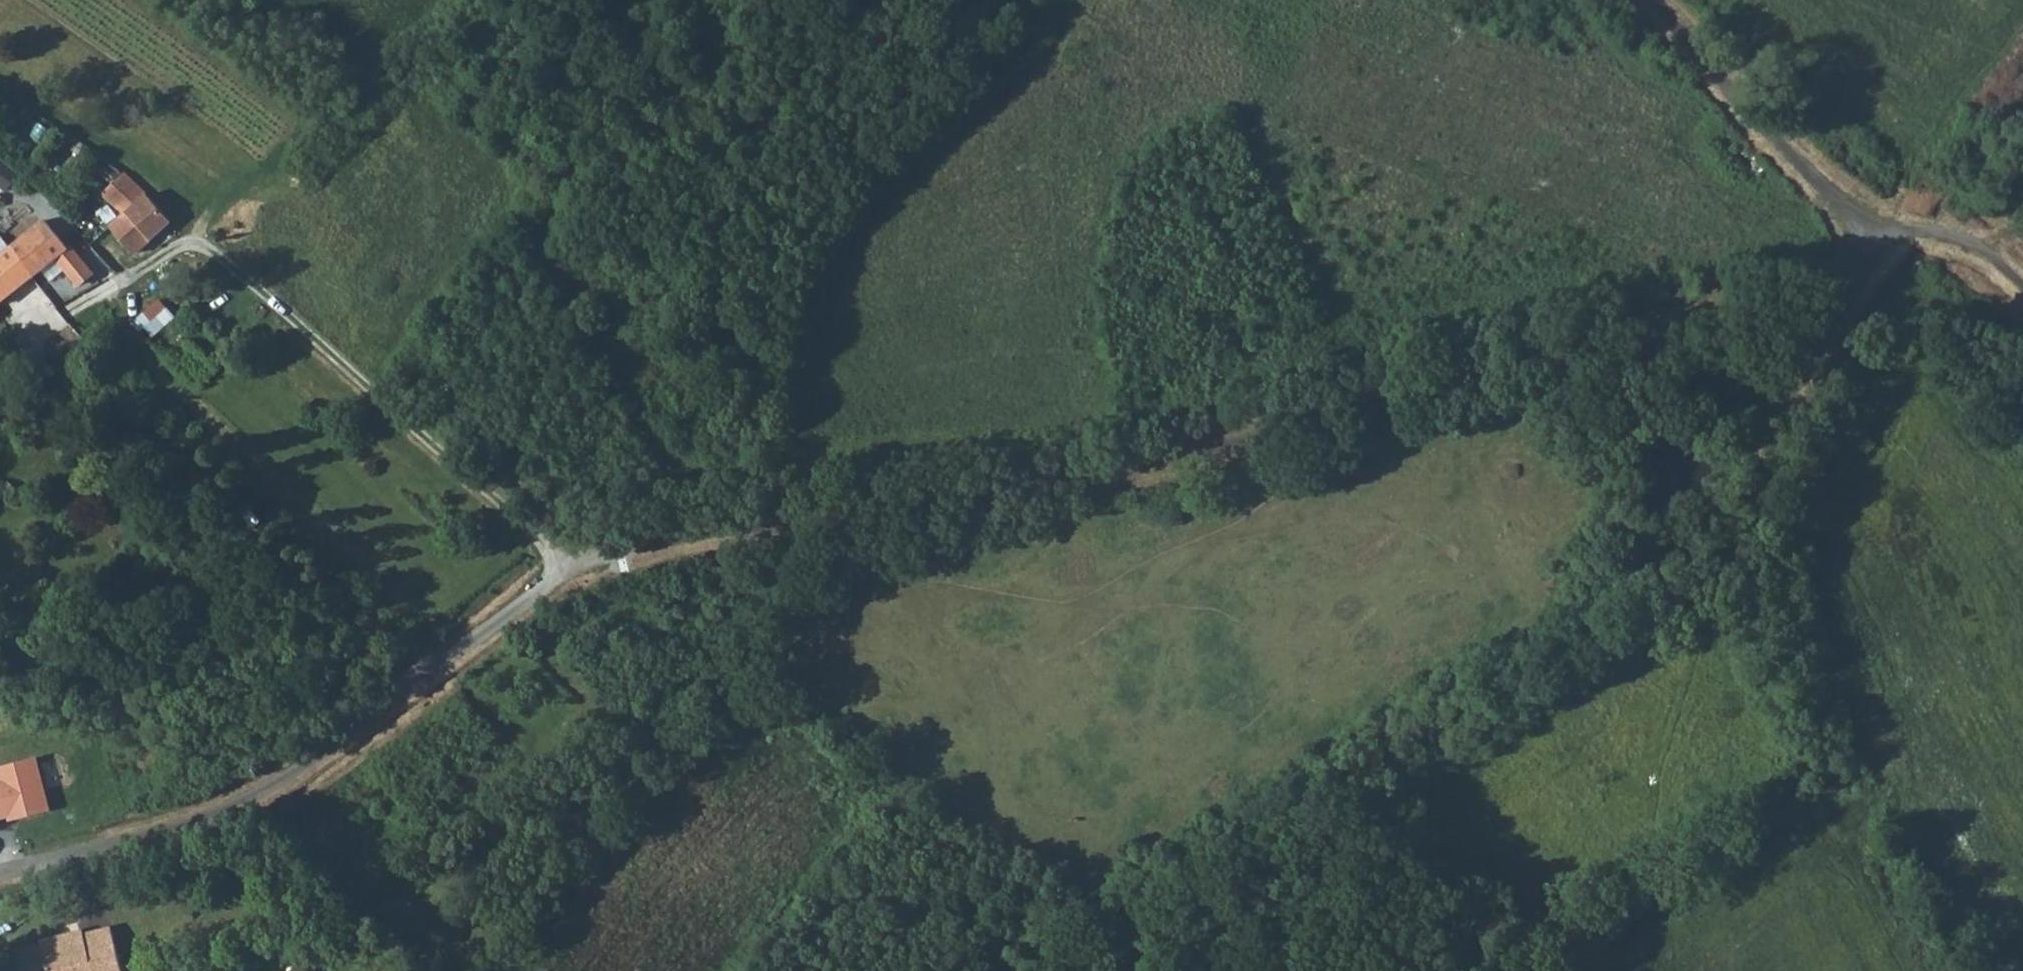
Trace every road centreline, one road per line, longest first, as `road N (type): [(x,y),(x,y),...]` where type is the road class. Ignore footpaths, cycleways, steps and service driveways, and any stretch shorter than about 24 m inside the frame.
road 1 (track): [(1870,240),(1829,280),(1127,470),(683,539),(603,560),(542,587),(548,556),(528,527),(222,260),(173,247),(82,298)]
road 2 (residential): [(542,587),(321,756),(229,811),(0,868)]
road 3 (track): [(1870,240),(1659,0)]

